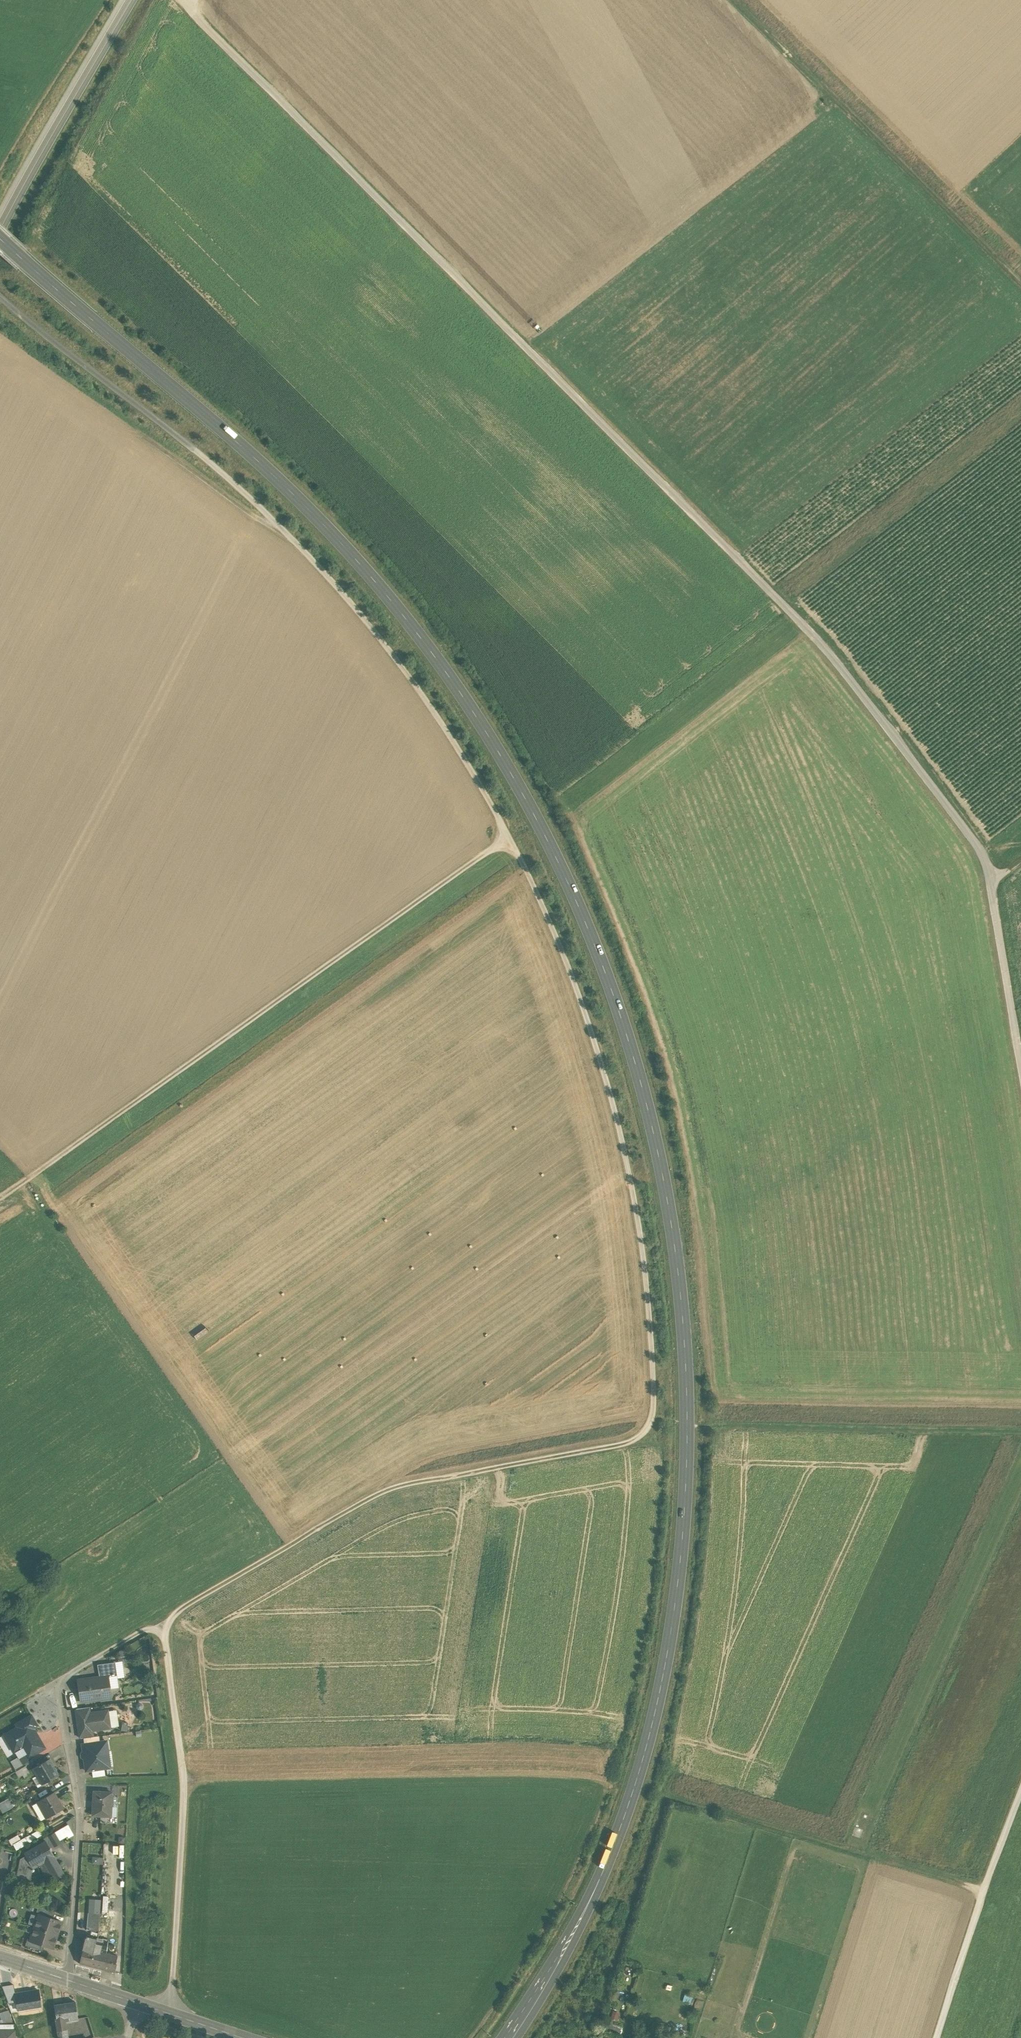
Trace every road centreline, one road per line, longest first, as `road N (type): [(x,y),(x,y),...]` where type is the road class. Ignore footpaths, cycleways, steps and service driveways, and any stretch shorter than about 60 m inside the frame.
road 1 (primary): [(509,2037),(602,1875),(645,1750),(673,1622),(688,1462),(685,1353),(668,1201),(642,1084),(555,856),(440,663),(271,473),(0,240)]
road 2 (track): [(0,297),(229,479),(387,643),(446,727),(527,873),(605,1067),(634,1168),(647,1277)]
road 3 (track): [(186,0),(818,641),(995,876)]
road 4 (track): [(61,1680),(394,1488),(634,1441),(654,1413),(647,1277)]
road 5 (track): [(505,838),(0,1198)]
road 6 (track): [(74,1781),(542,1766),(599,1775)]
road 7 (track): [(1020,290),(735,0)]
road 8 (track): [(170,2014),(184,1778),(160,1622)]
road 9 (track): [(1020,1518),(871,1860)]
road 10 (track): [(711,1242),(1020,1056)]
road 11 (track): [(679,1805),(984,1890)]
road 12 (residential): [(69,1980),(79,1820),(61,1680)]
road 13 (track): [(734,1428),(1020,1434)]
road 14 (secondary): [(130,0),(0,228)]
road 15 (track): [(937,2037),(1020,1795)]
road 16 (secondary): [(242,2037),(69,1980)]
road 17 (track): [(995,876),(1020,1048)]

